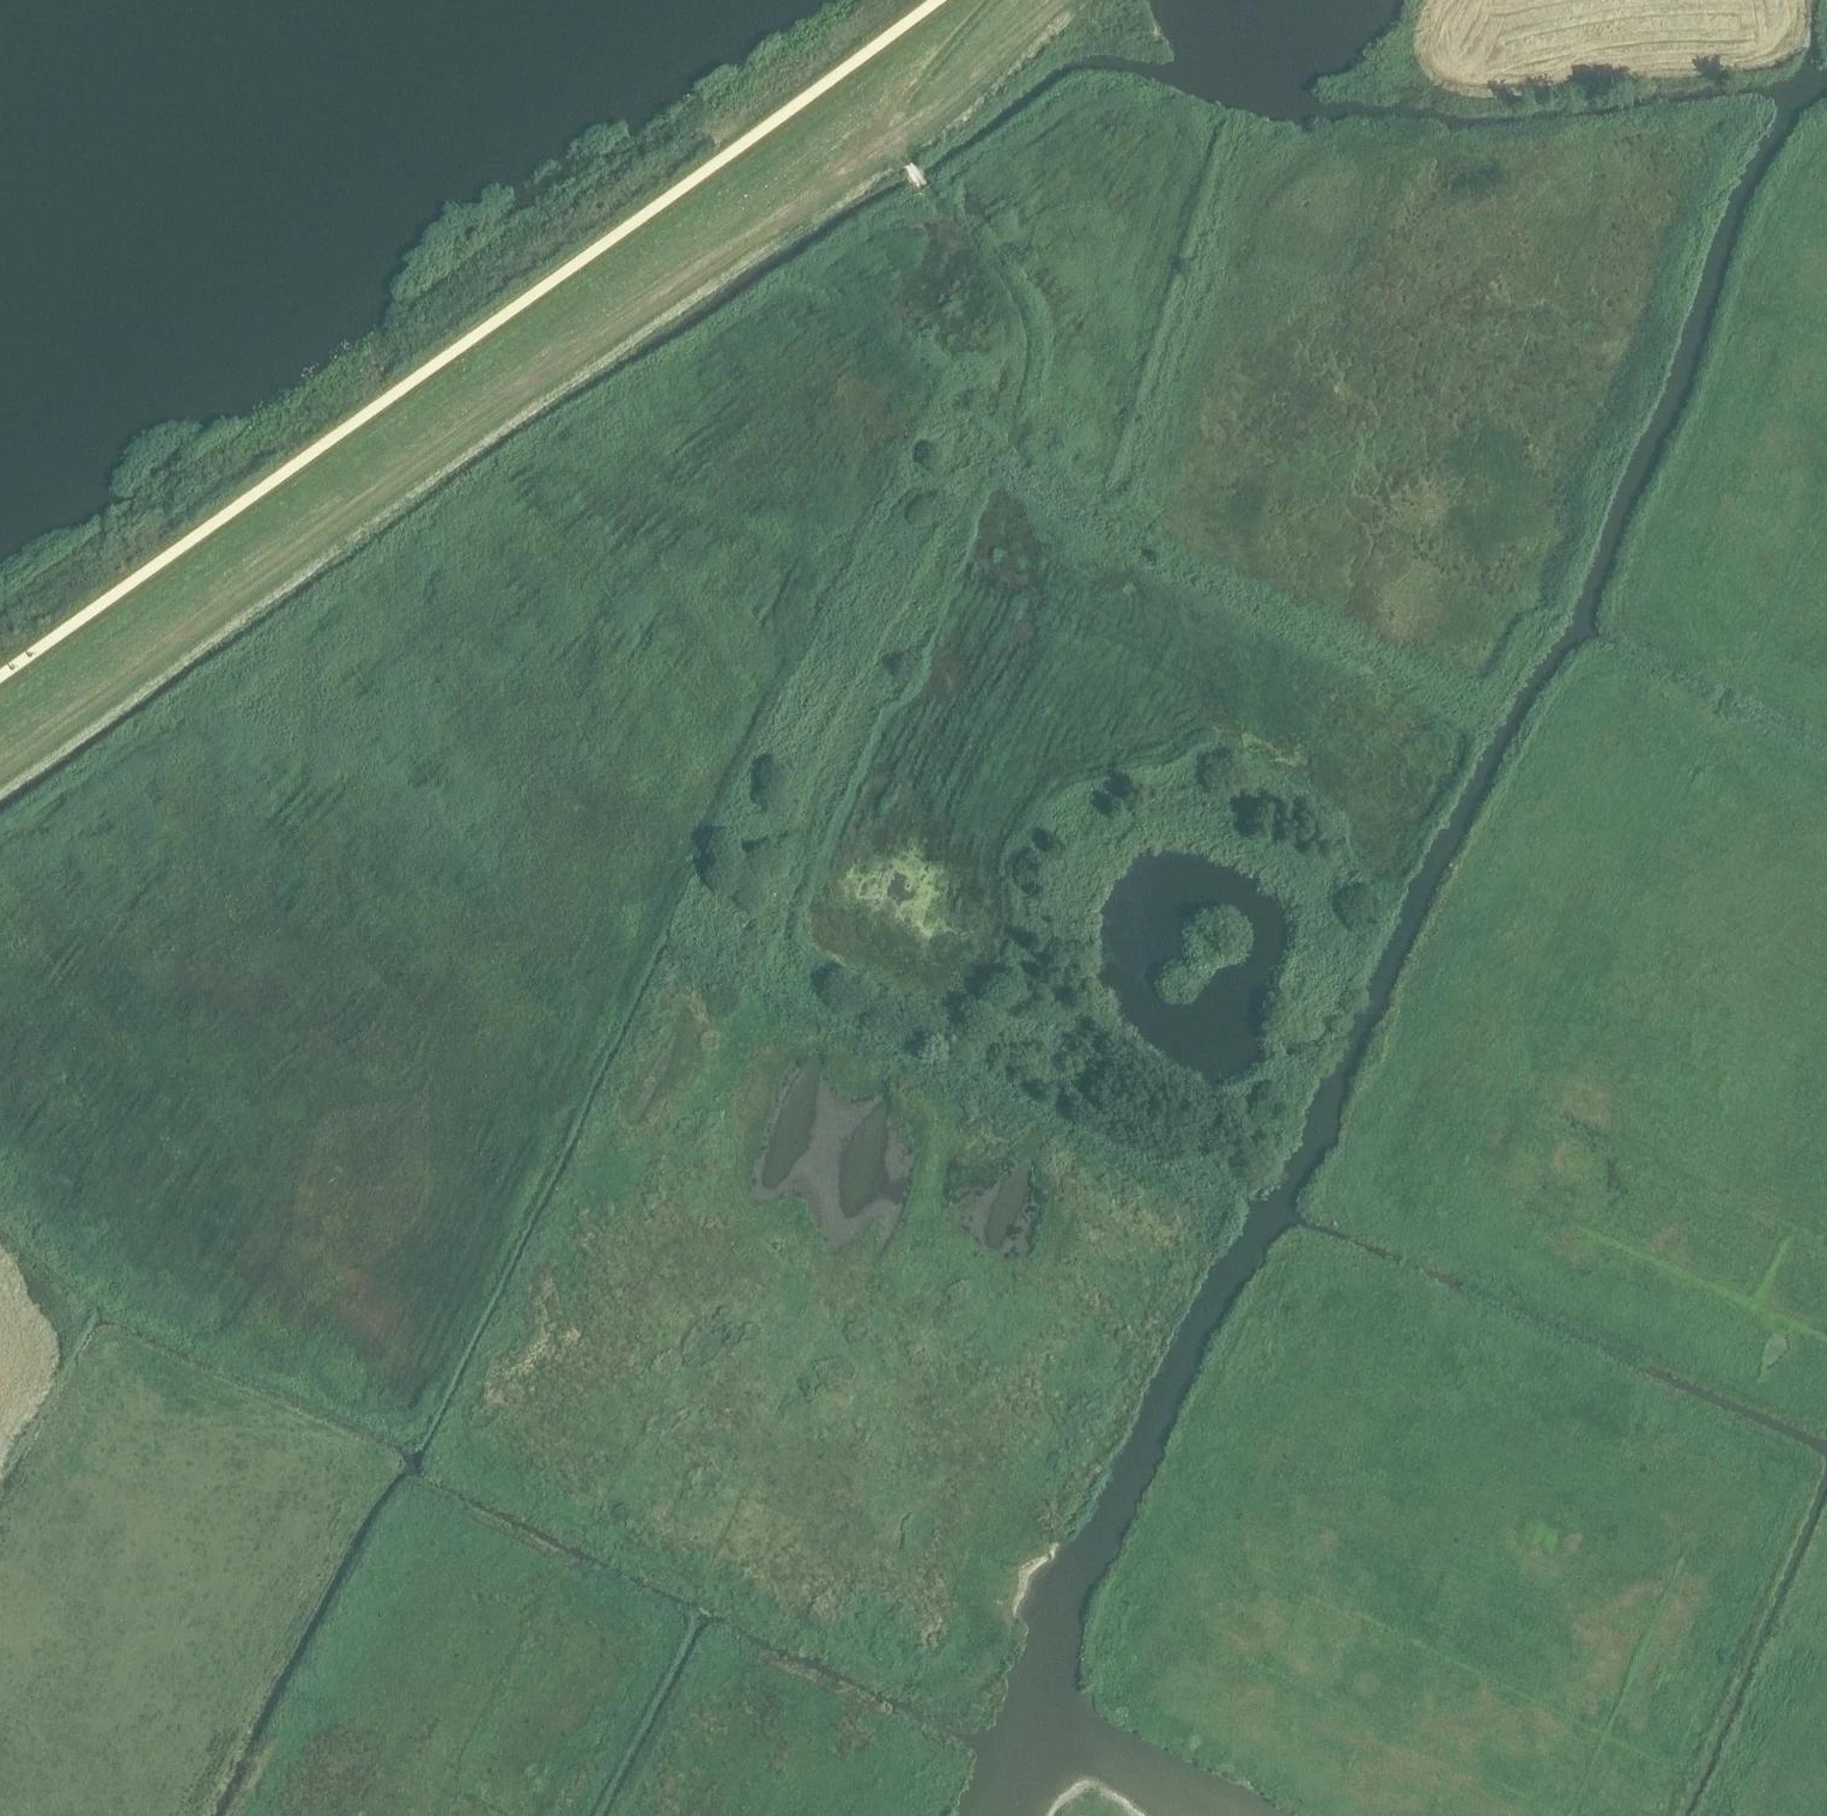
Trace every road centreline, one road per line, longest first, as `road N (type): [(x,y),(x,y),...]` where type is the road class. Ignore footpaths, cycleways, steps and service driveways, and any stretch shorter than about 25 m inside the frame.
road 1 (track): [(1069,0),(932,119),(462,435),(0,773)]
road 2 (track): [(991,0),(900,112),(889,148),(996,255),(1037,319),(992,474),(866,694),(744,994)]

